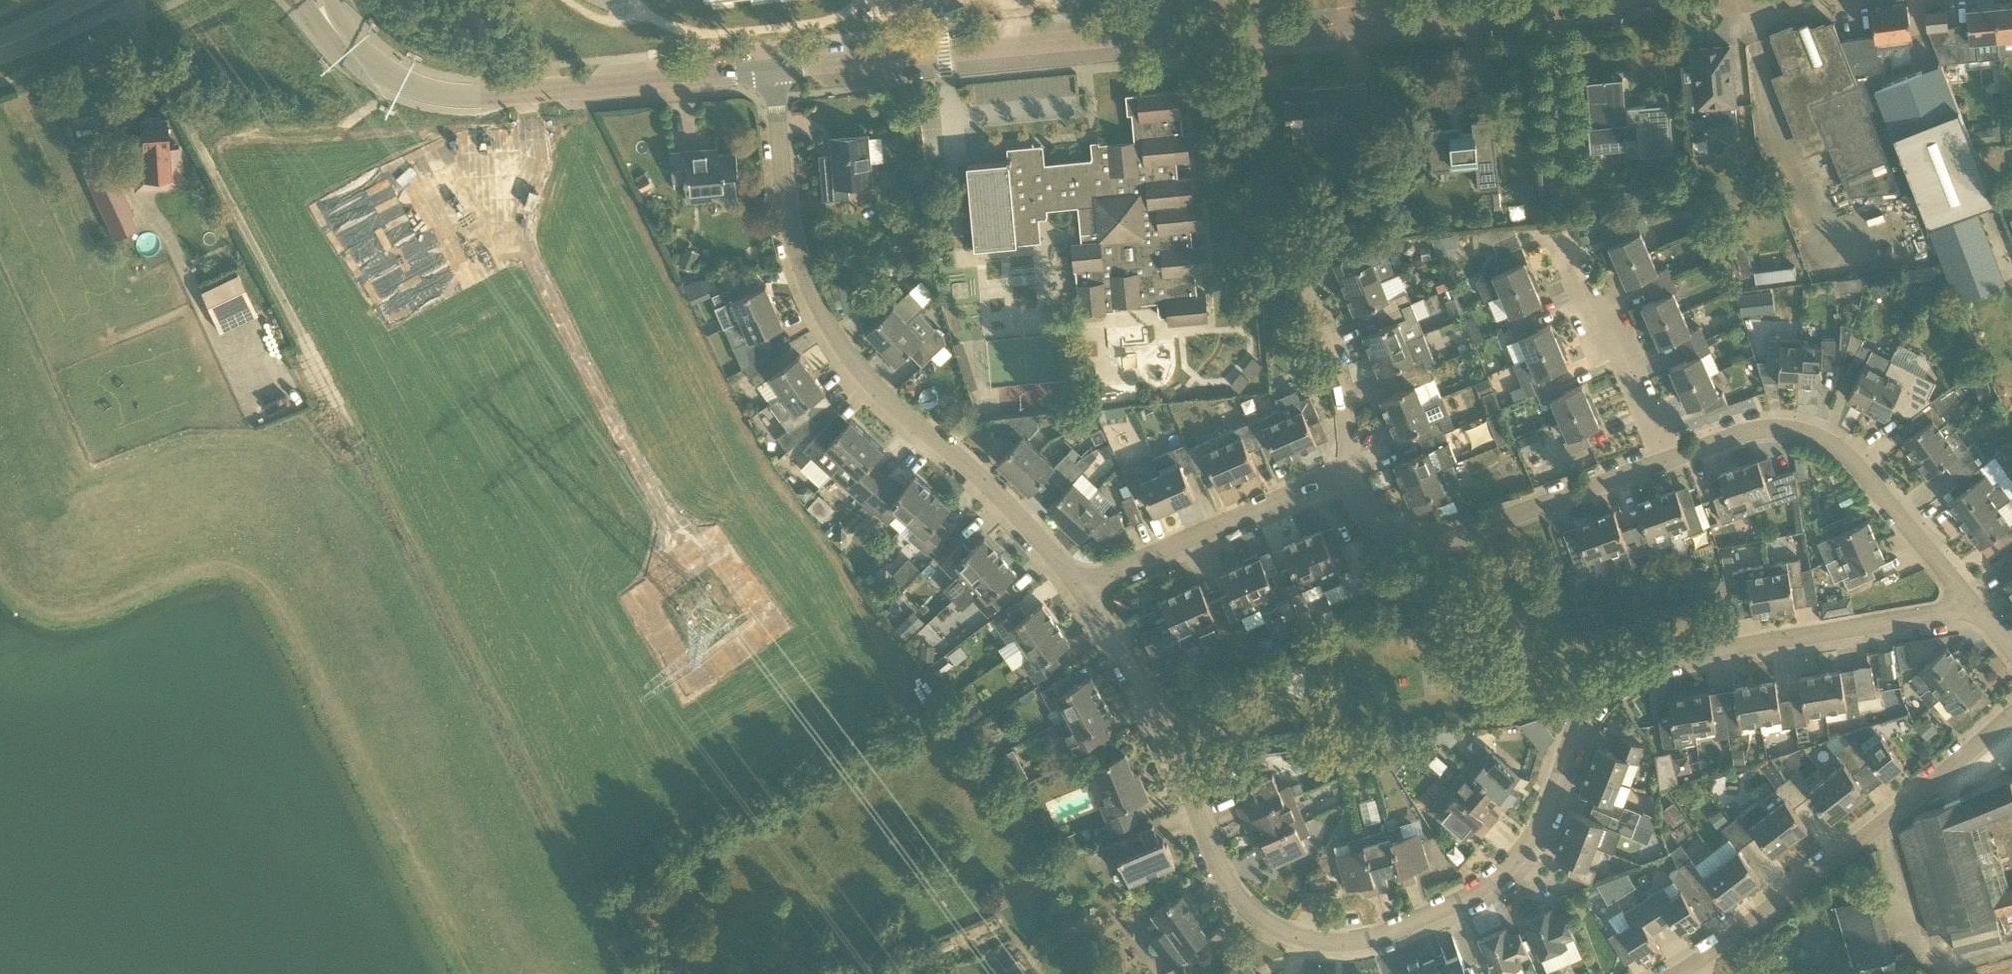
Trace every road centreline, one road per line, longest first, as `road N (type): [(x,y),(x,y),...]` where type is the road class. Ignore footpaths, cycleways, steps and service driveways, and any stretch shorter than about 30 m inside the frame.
road 1 (residential): [(1975,609),(1641,673),(1595,705),(1576,733),(1545,818),(1485,887),(1349,945),(1292,936),(1252,913),(1230,887),(1132,672),(1082,588)]
road 2 (track): [(128,27),(673,973)]
road 3 (residential): [(1082,588),(963,463),(890,403),(845,356),(813,303),(790,236),(777,73)]
road 4 (residential): [(1158,36),(1199,43),(1610,0)]
road 5 (residential): [(1680,973),(1732,942),(2011,716)]
road 6 (residential): [(1975,609),(1832,451),(1796,438),(1756,438),(1667,466)]
road 7 (residential): [(777,73),(1158,36)]
road 8 (residential): [(1667,466),(1439,542),(1379,530),(1344,480)]
road 9 (residential): [(1082,588),(1344,480)]
road 10 (residential): [(509,96),(777,73)]
road 11 (residential): [(1667,466),(1636,373),(1556,248)]
road 12 (residential): [(1344,480),(1350,379),(1298,261)]
road 13 (residential): [(509,96),(441,92),(389,77),(341,38)]
road 14 (secondary): [(0,52),(112,0)]

